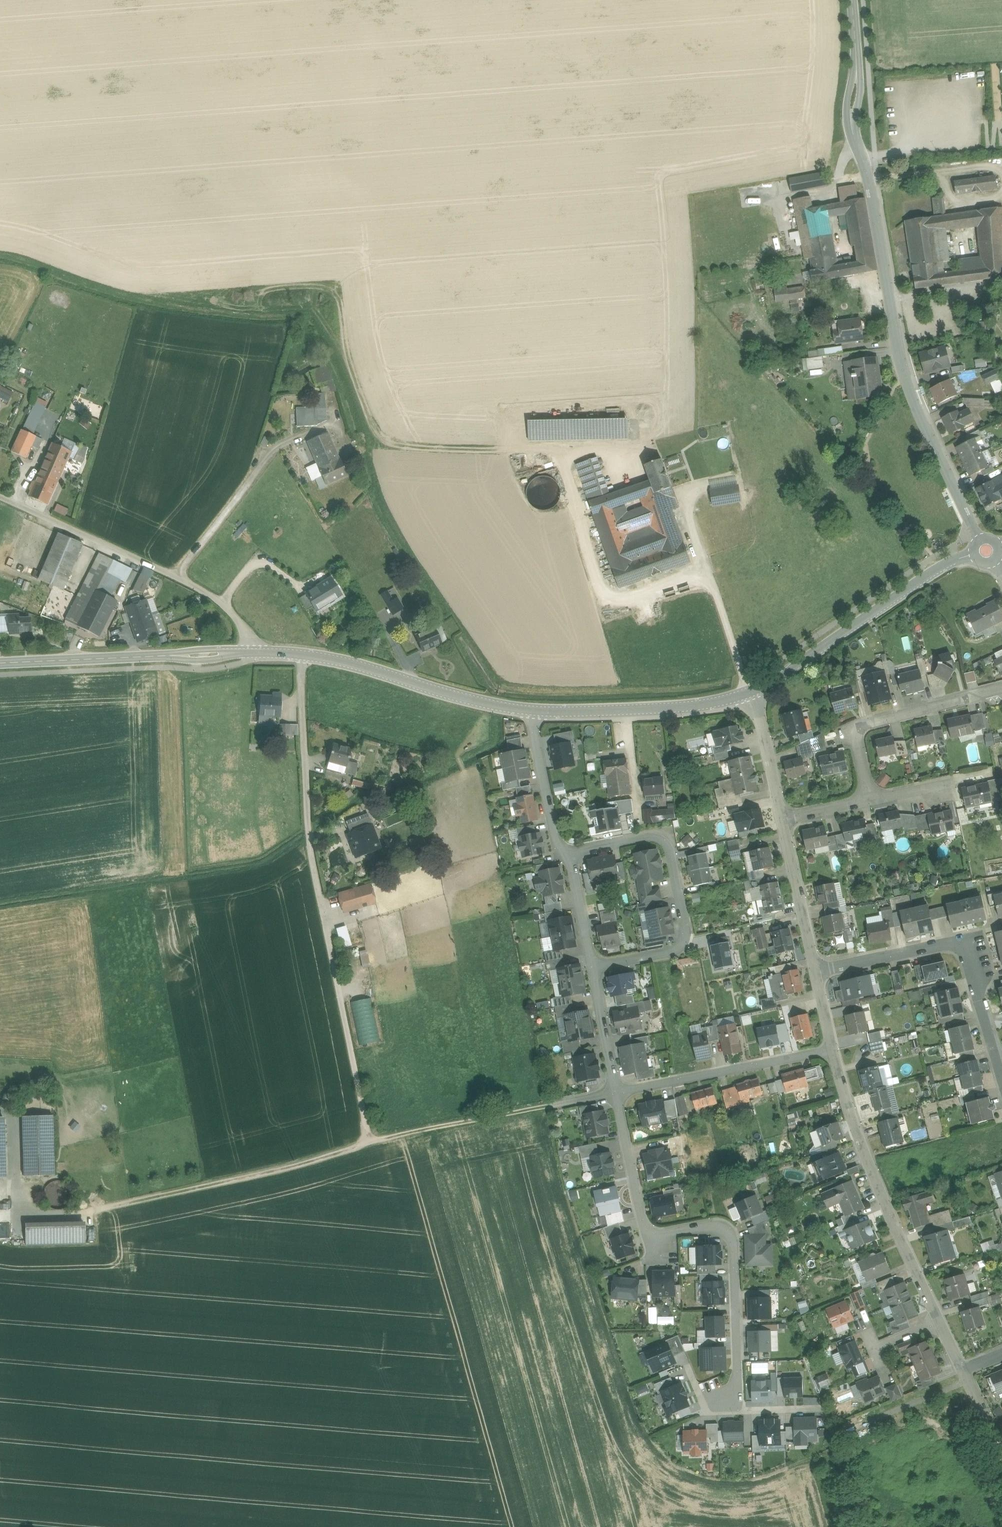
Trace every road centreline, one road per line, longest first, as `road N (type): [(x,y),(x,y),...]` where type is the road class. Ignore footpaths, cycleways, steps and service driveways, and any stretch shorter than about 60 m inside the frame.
road 1 (track): [(557,1105),(28,1224)]
road 2 (residential): [(738,1405),(730,1231),(678,1231),(652,1246),(615,1094)]
road 3 (residential): [(834,1049),(865,1150),(966,1369)]
road 4 (unclassified): [(0,498),(198,589),(238,622),(257,653)]
road 5 (residential): [(569,852),(648,837),(671,850),(687,944),(593,969)]
road 6 (residential): [(1001,1073),(964,940),(816,971)]
road 7 (tertiary): [(257,653),(345,663),(529,711)]
road 8 (unclassified): [(918,412),(857,142)]
road 9 (tertiary): [(748,692),(975,554)]
road 10 (tertiary): [(0,663),(257,653)]
road 11 (residential): [(834,1049),(615,1094)]
road 12 (tertiary): [(529,711),(697,706),(748,692)]
road 13 (residential): [(869,802),(859,732),(1001,690)]
road 14 (track): [(370,1142),(327,934)]
road 15 (residential): [(783,820),(816,971)]
road 16 (residential): [(569,852),(556,844),(529,711)]
road 17 (residential): [(979,541),(918,412)]
road 18 (residential): [(748,692),(783,820)]
road 19 (residential): [(615,1094),(593,969)]

